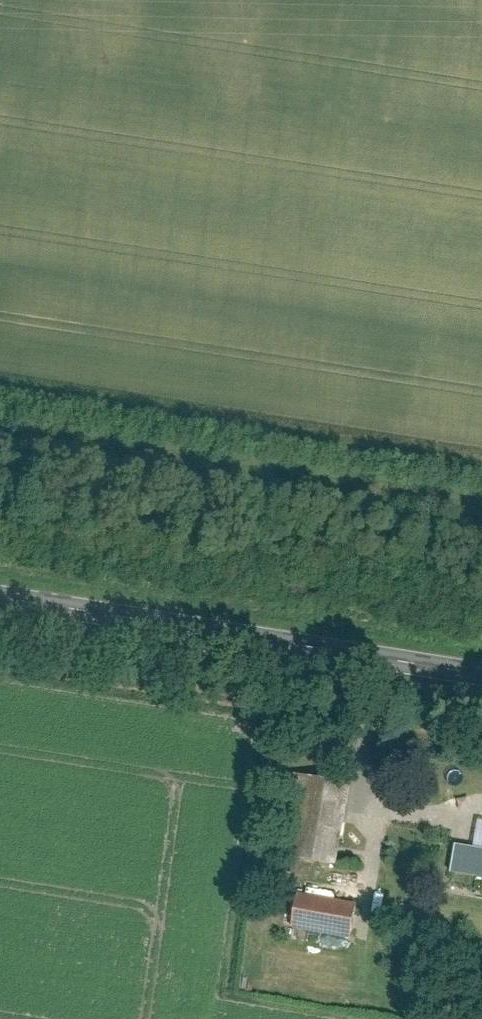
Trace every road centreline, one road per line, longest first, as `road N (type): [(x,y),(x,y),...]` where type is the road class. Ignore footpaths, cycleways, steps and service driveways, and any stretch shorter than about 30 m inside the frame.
road 1 (tertiary): [(0,592),(481,671)]

